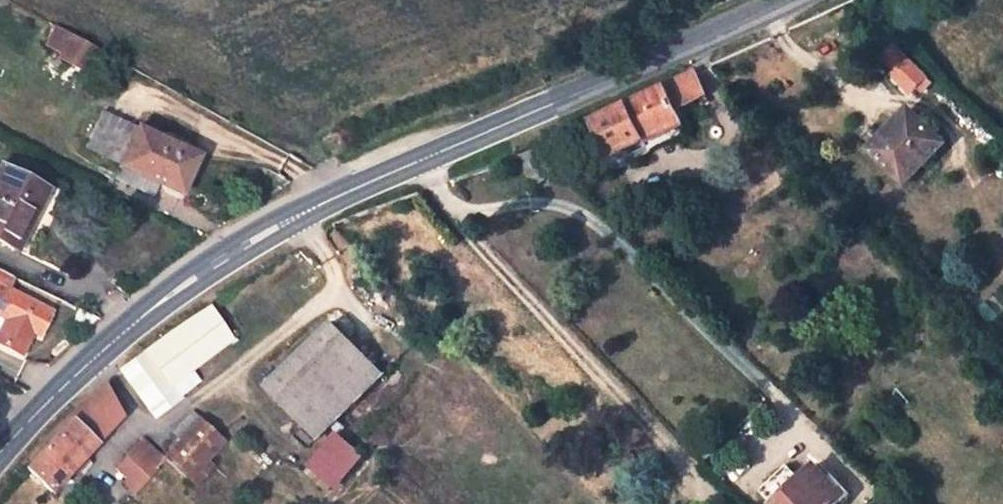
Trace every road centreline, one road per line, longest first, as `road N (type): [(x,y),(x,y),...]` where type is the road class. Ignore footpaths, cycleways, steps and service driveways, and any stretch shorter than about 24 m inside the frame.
road 1 (tertiary): [(0,454),(134,322),(284,223),(791,0)]

